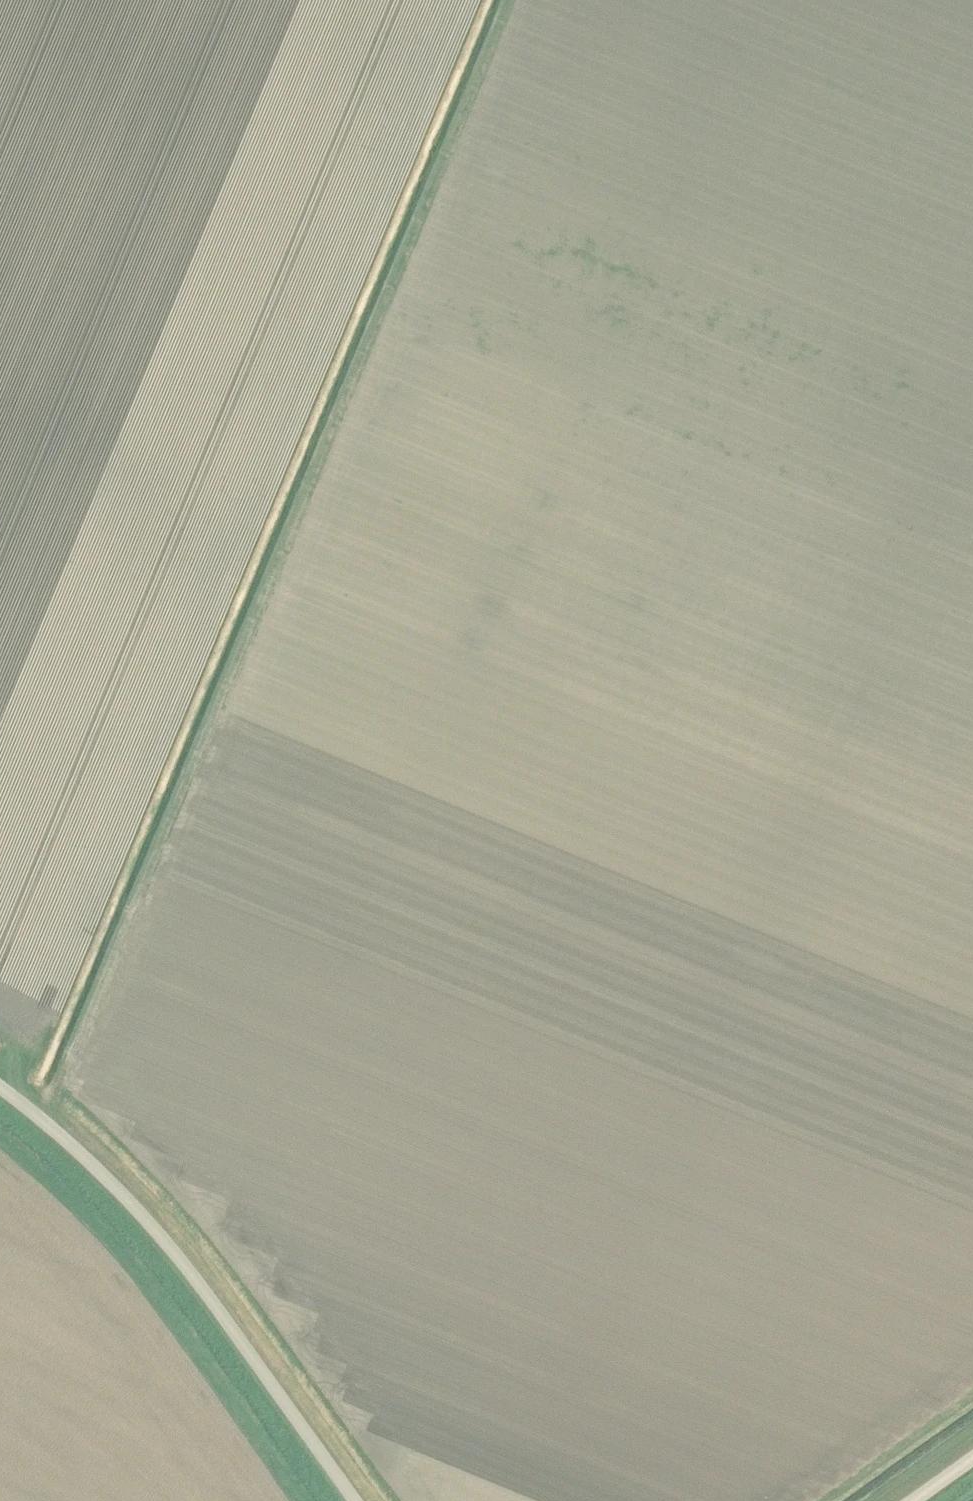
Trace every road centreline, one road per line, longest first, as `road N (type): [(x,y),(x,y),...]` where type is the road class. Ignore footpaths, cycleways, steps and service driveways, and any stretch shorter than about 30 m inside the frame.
road 1 (unclassified): [(344,1500),(85,1170),(0,1099)]

